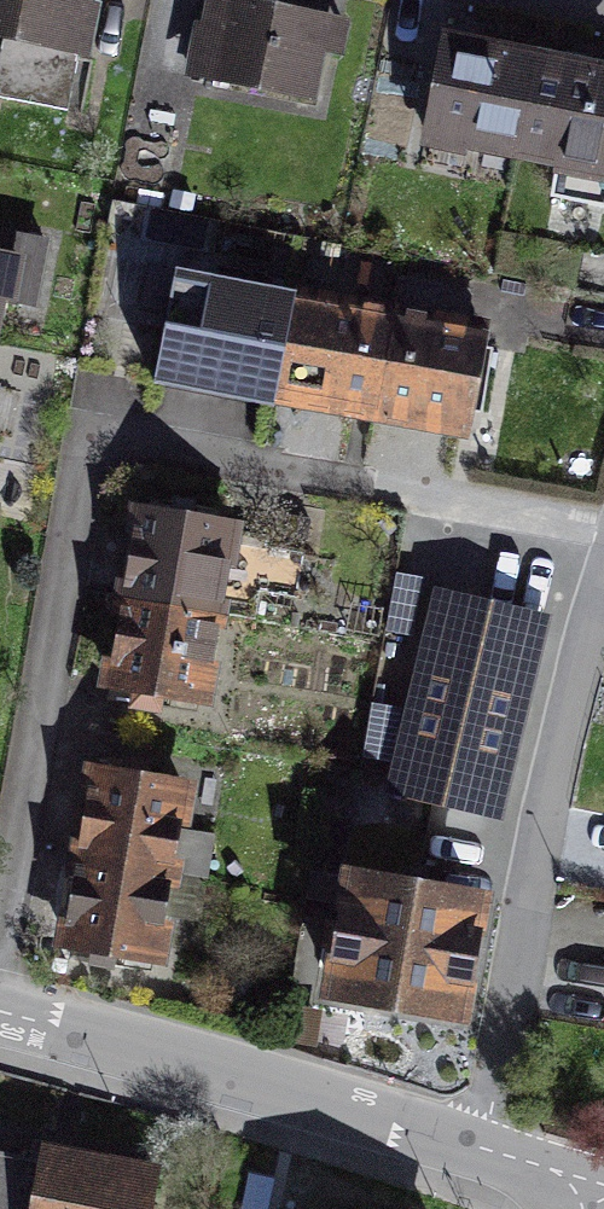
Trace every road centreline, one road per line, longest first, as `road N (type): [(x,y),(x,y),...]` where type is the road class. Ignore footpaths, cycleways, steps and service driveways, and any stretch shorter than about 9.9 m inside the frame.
road 1 (residential): [(603,626),(483,1150)]
road 2 (residential): [(0,1012),(483,1150)]
road 3 (residential): [(475,0),(603,26)]

